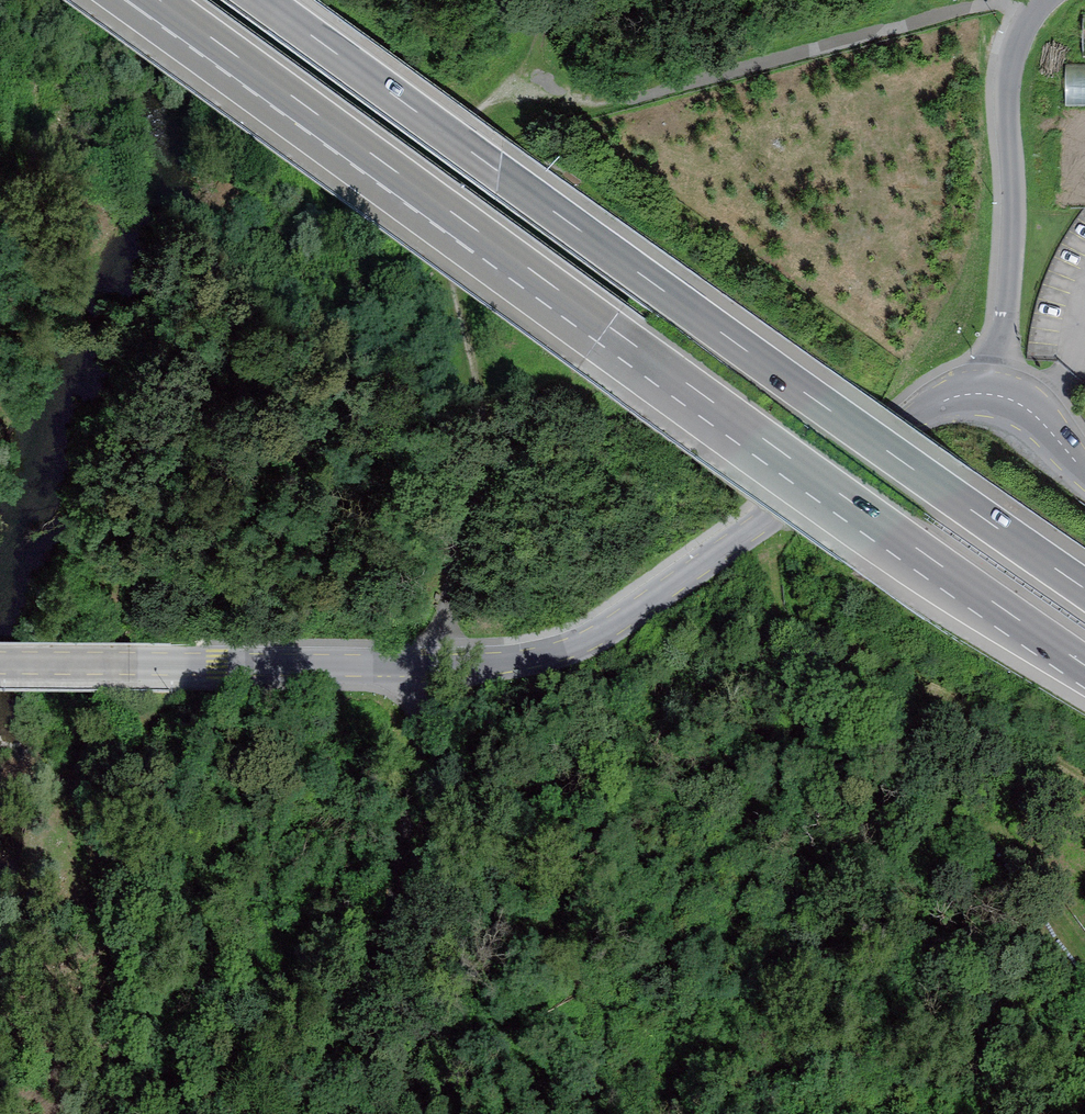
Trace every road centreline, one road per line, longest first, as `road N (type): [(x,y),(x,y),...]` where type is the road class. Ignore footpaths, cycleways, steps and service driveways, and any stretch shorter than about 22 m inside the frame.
road 1 (trunk): [(160,0),(1084,665)]
road 2 (tertiary): [(994,395),(959,396),(928,410),(589,640),(553,654),(432,665),(0,662)]
road 3 (trunk): [(1084,589),(263,0)]
road 4 (track): [(428,687),(356,1113)]
road 5 (residential): [(1045,0),(1026,27),(1010,79),(1012,209),(994,395)]
road 6 (tertiary): [(994,395),(1036,416),(1084,471)]

